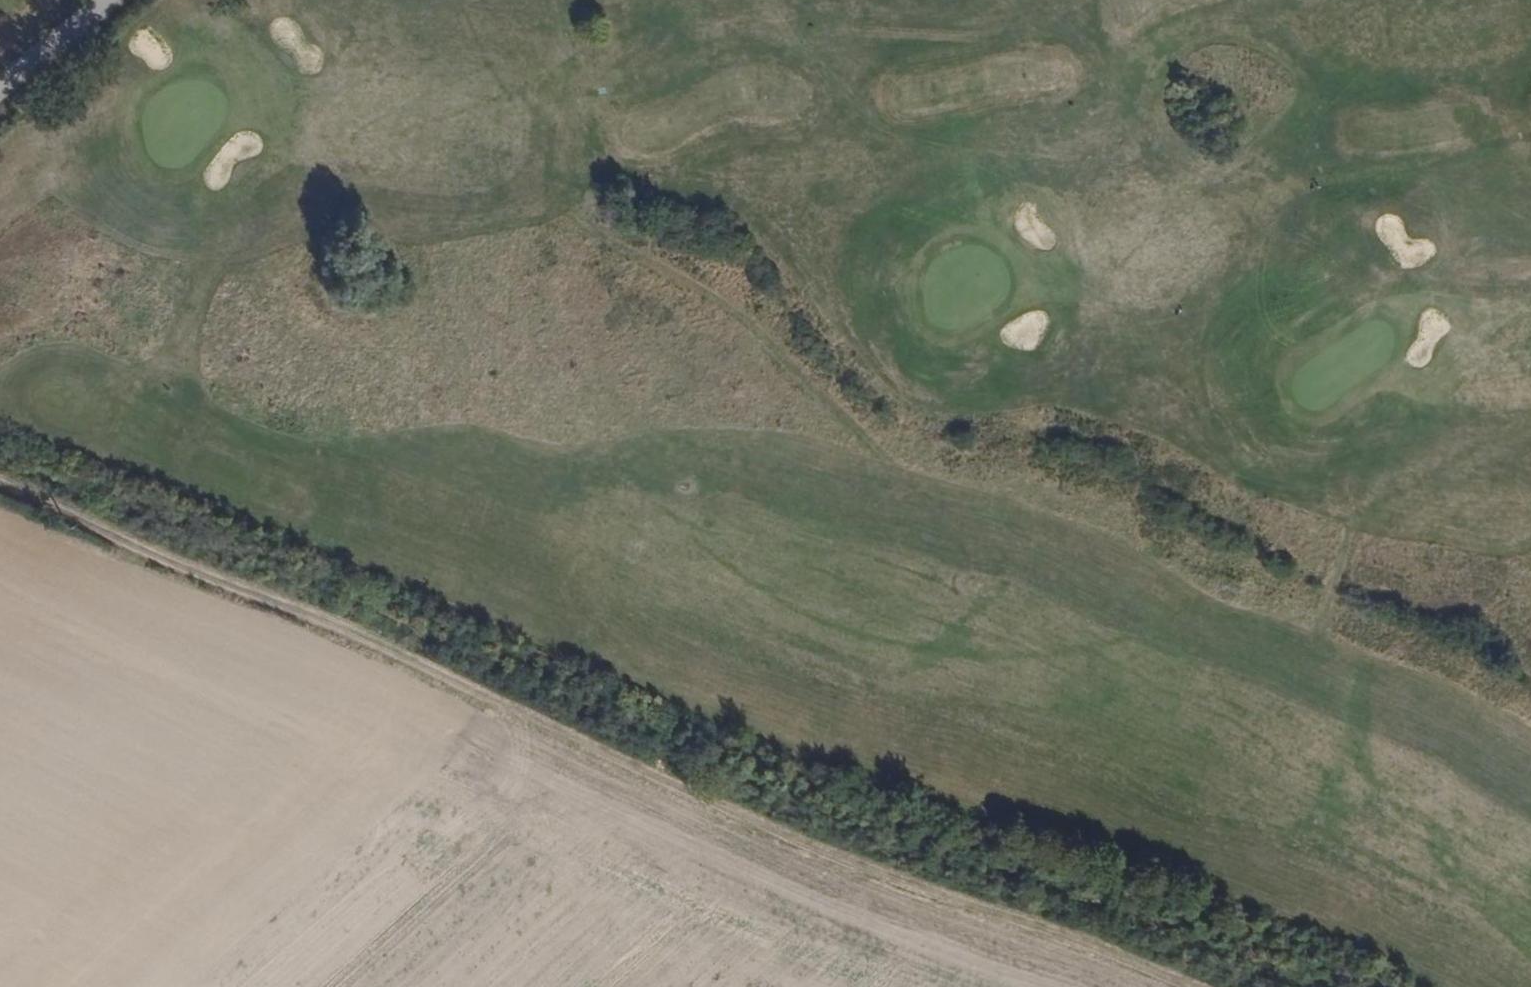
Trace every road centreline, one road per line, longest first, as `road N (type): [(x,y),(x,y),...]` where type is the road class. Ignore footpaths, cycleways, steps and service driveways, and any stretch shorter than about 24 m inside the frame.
road 1 (track): [(0,481),(365,637),(859,866),(1191,986)]

